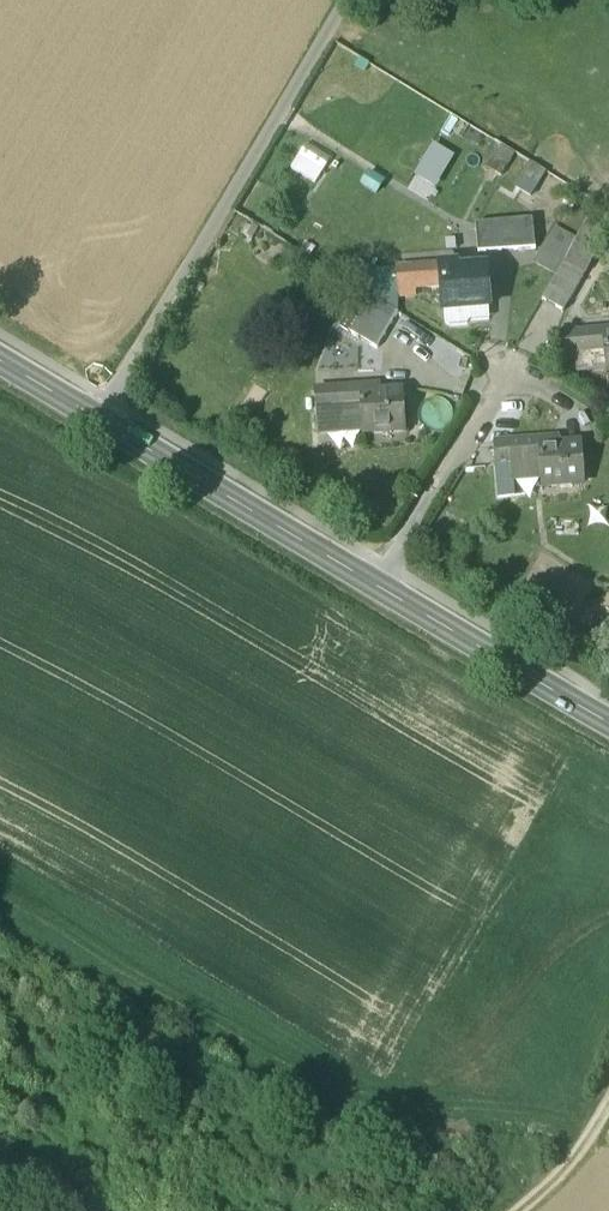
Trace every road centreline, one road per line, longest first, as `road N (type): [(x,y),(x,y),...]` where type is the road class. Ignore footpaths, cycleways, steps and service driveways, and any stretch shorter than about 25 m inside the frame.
road 1 (secondary): [(608,722),(0,359)]
road 2 (track): [(99,418),(347,0)]
road 3 (track): [(608,1107),(566,1167),(513,1210)]

